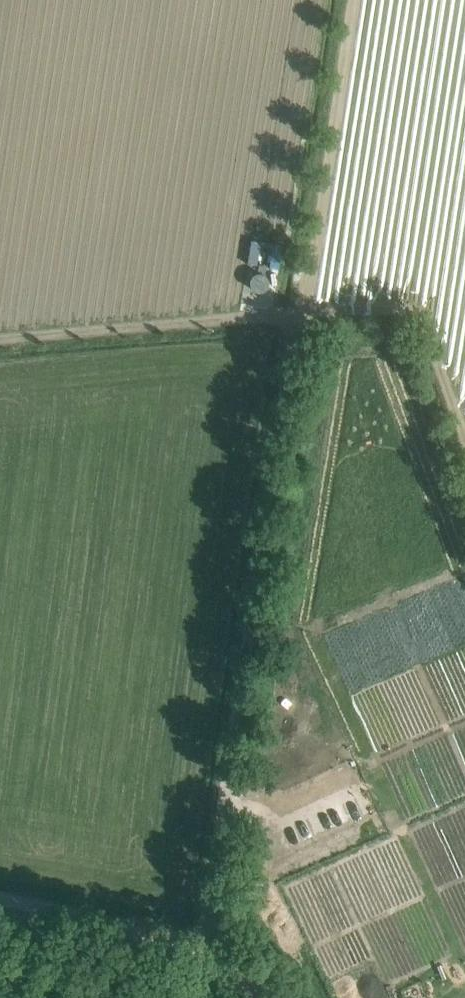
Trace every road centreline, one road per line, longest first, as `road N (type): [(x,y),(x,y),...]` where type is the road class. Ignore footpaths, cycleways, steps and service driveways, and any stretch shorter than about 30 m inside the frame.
road 1 (track): [(198,949),(290,381),(287,324)]
road 2 (track): [(287,324),(0,347)]
road 3 (track): [(198,949),(0,901)]

